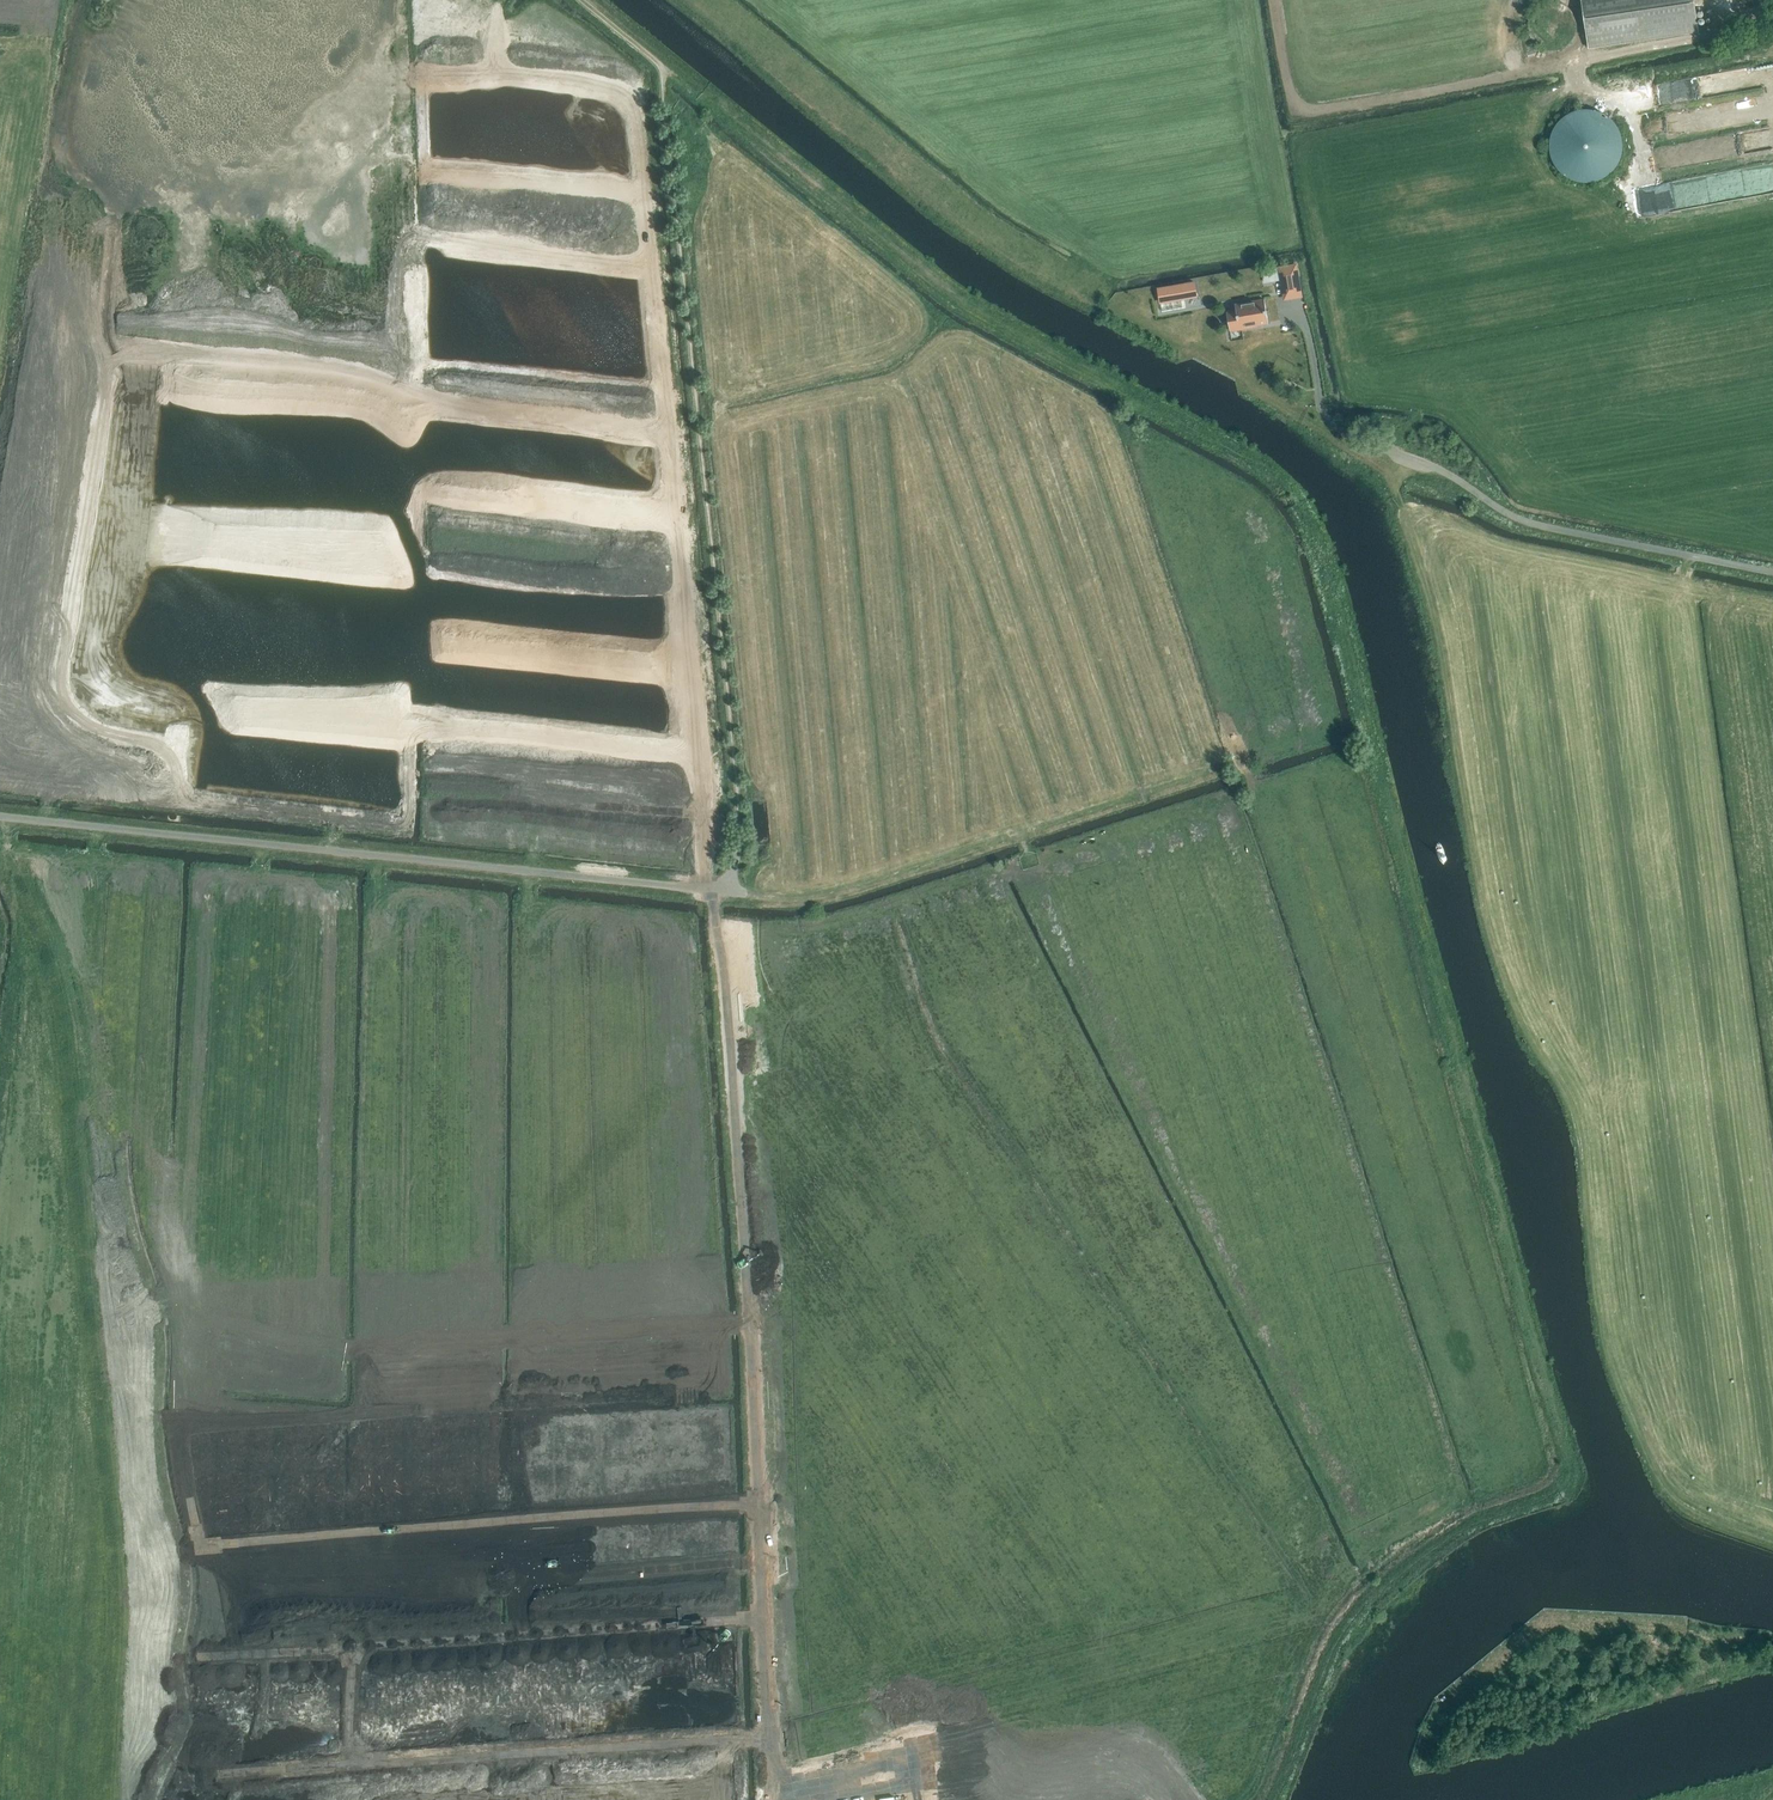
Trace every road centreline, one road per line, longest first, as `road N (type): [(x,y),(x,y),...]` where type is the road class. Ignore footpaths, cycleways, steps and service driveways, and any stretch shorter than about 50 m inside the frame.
road 1 (unclassified): [(735,867),(721,885),(698,887),(0,816)]
road 2 (track): [(1556,63),(1332,110),(1301,107),(1276,0)]

